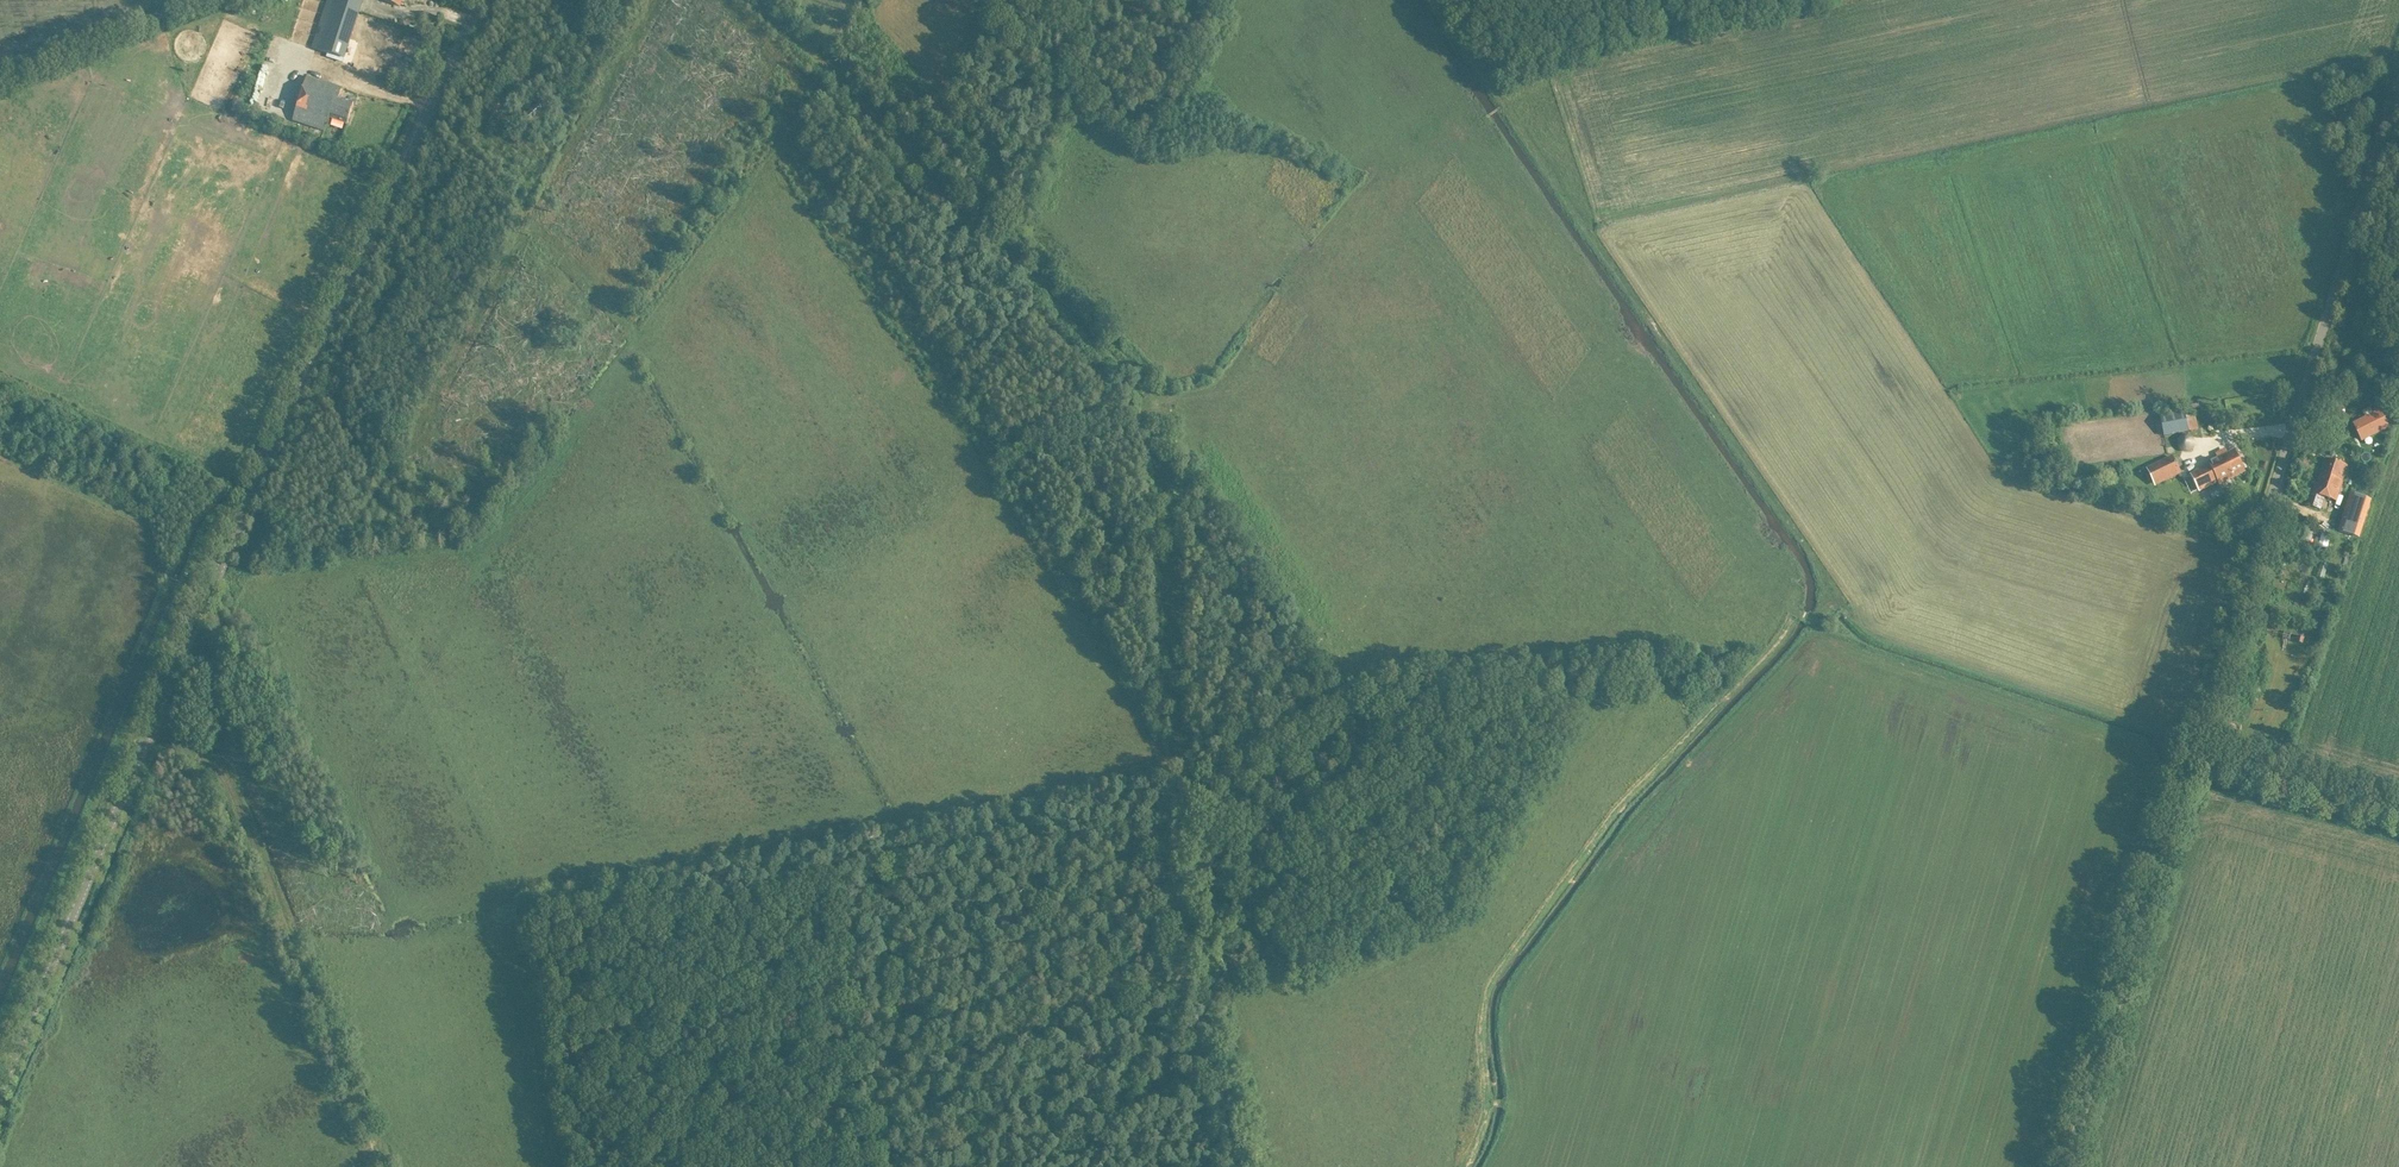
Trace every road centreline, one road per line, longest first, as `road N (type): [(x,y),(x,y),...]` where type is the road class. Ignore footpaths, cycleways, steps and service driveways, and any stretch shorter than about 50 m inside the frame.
road 1 (track): [(757,0),(1158,409),(1189,841),(1259,1166)]
road 2 (tertiary): [(0,1091),(185,648),(481,0)]
road 3 (unclassified): [(2066,1166),(2398,77)]
road 4 (track): [(150,731),(198,755),(224,780),(385,1166)]
road 5 (unclassified): [(195,0),(0,79)]

